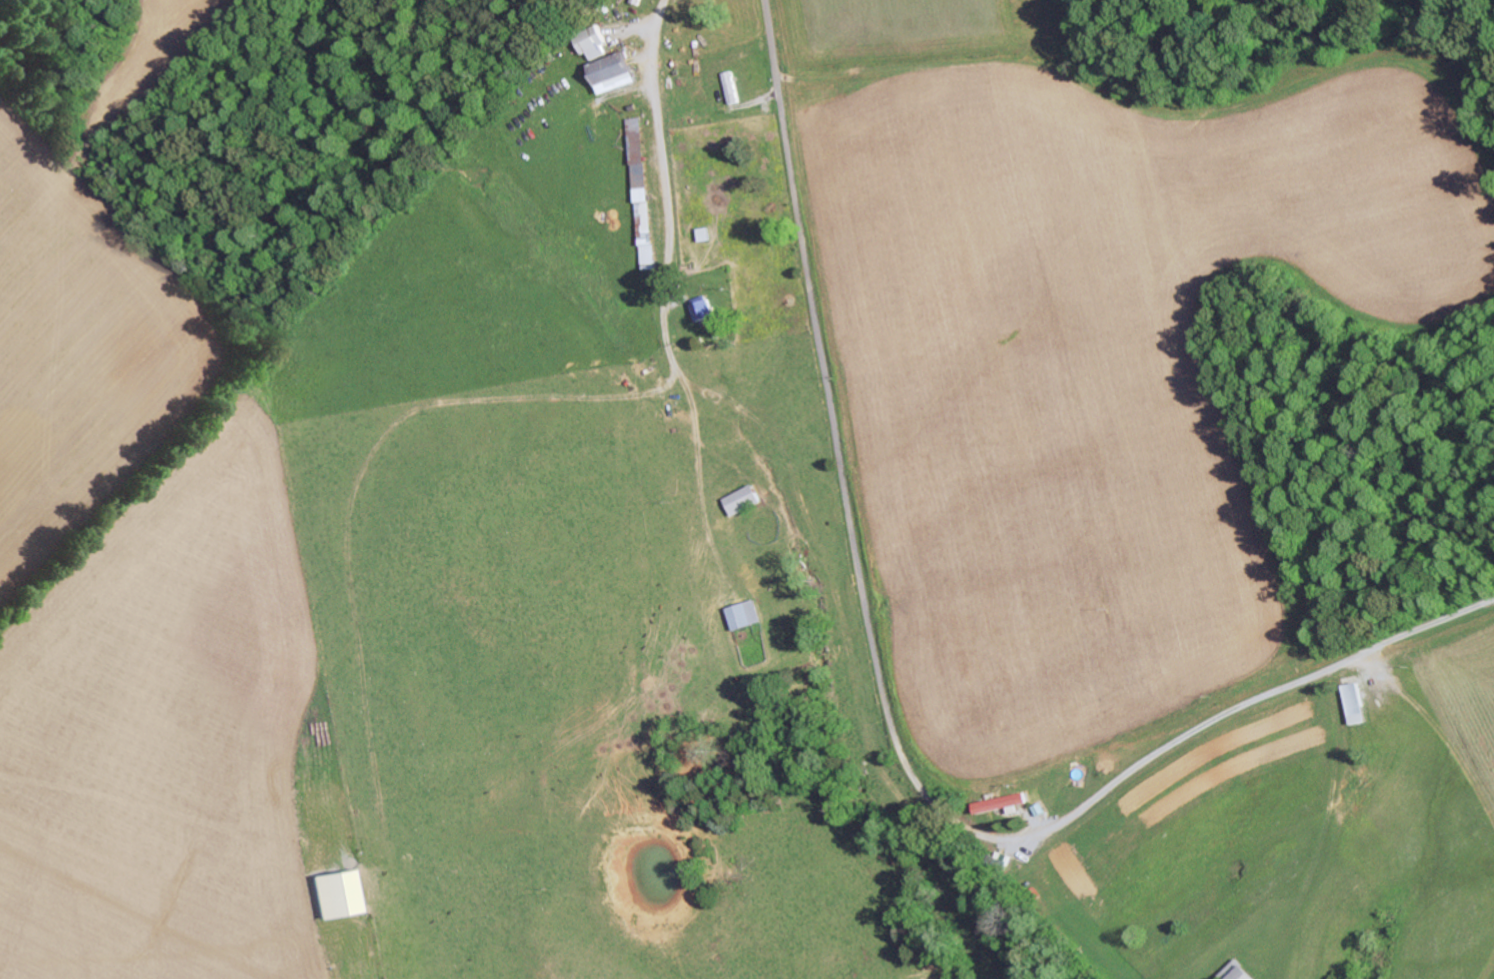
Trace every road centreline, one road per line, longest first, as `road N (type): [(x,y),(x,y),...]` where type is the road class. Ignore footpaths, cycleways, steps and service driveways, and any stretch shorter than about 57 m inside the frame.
road 1 (residential): [(760,0),(880,690),(902,760),(939,808)]

